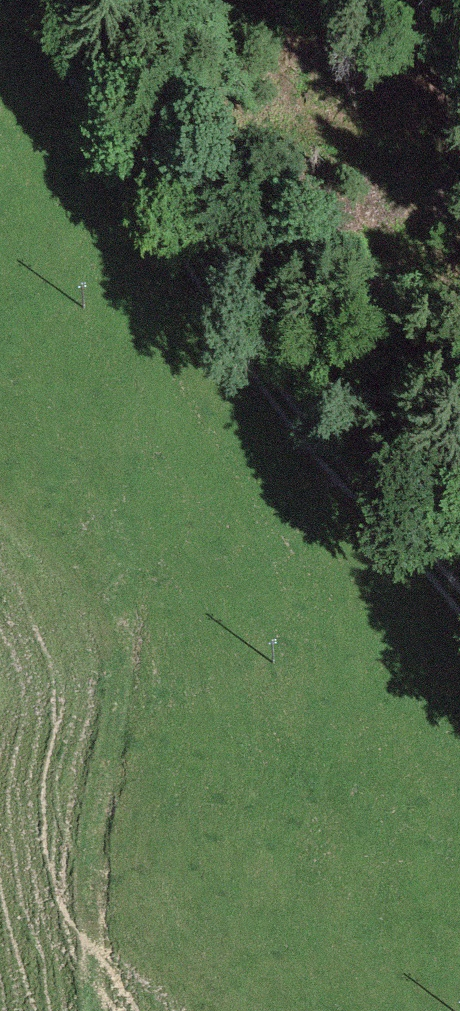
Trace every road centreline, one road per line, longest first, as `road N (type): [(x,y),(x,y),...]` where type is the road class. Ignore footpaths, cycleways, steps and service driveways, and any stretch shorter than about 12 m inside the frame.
road 1 (track): [(98,1010),(86,841),(118,696),(176,241)]
road 2 (track): [(459,595),(314,441),(176,241),(32,0)]

